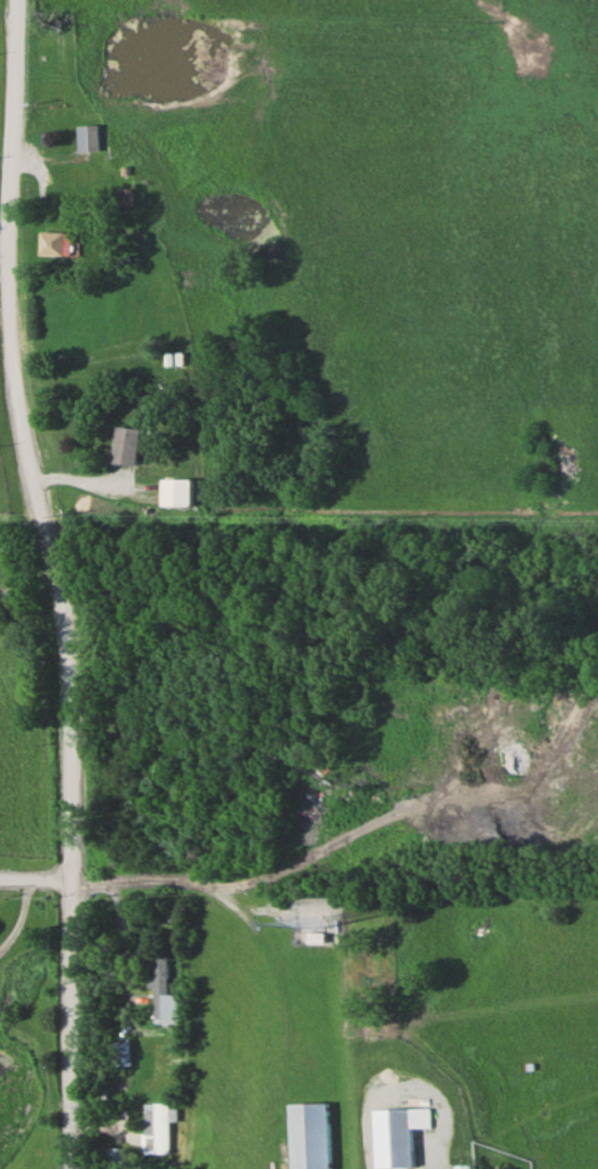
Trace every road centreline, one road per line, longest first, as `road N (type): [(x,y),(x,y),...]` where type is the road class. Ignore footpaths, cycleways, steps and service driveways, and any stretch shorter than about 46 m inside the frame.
road 1 (residential): [(69,882),(75,754),(65,590),(30,463),(11,312),(19,0)]
road 2 (residential): [(67,1168),(69,882)]

